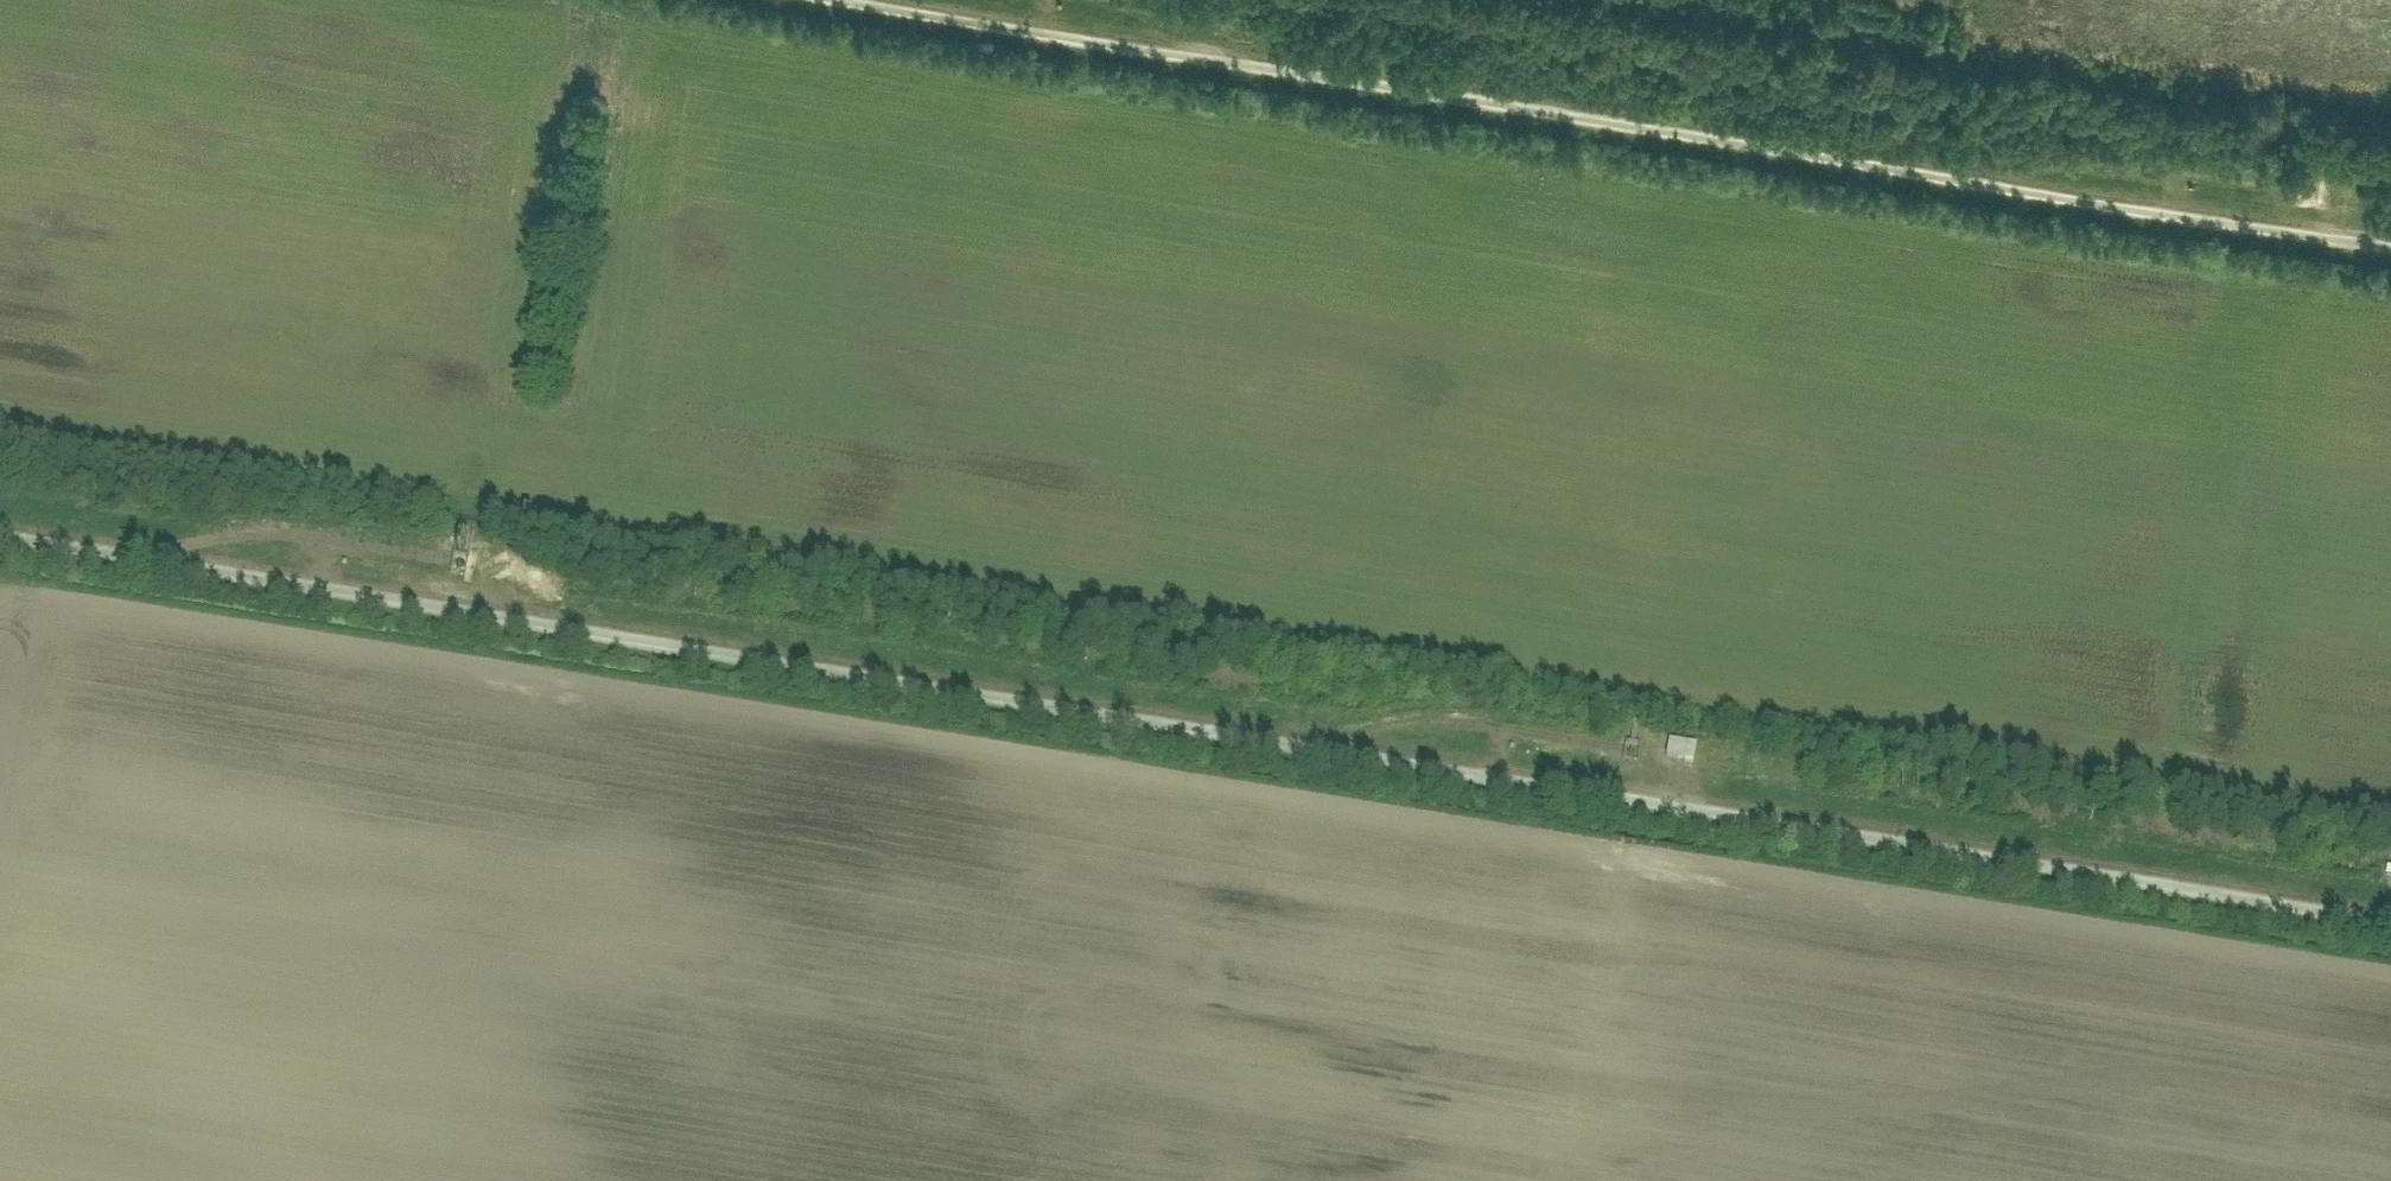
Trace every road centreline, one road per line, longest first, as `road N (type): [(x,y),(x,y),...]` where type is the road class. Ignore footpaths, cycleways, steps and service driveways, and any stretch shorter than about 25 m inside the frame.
road 1 (track): [(0,533),(2390,920)]
road 2 (track): [(2390,239),(888,0)]

